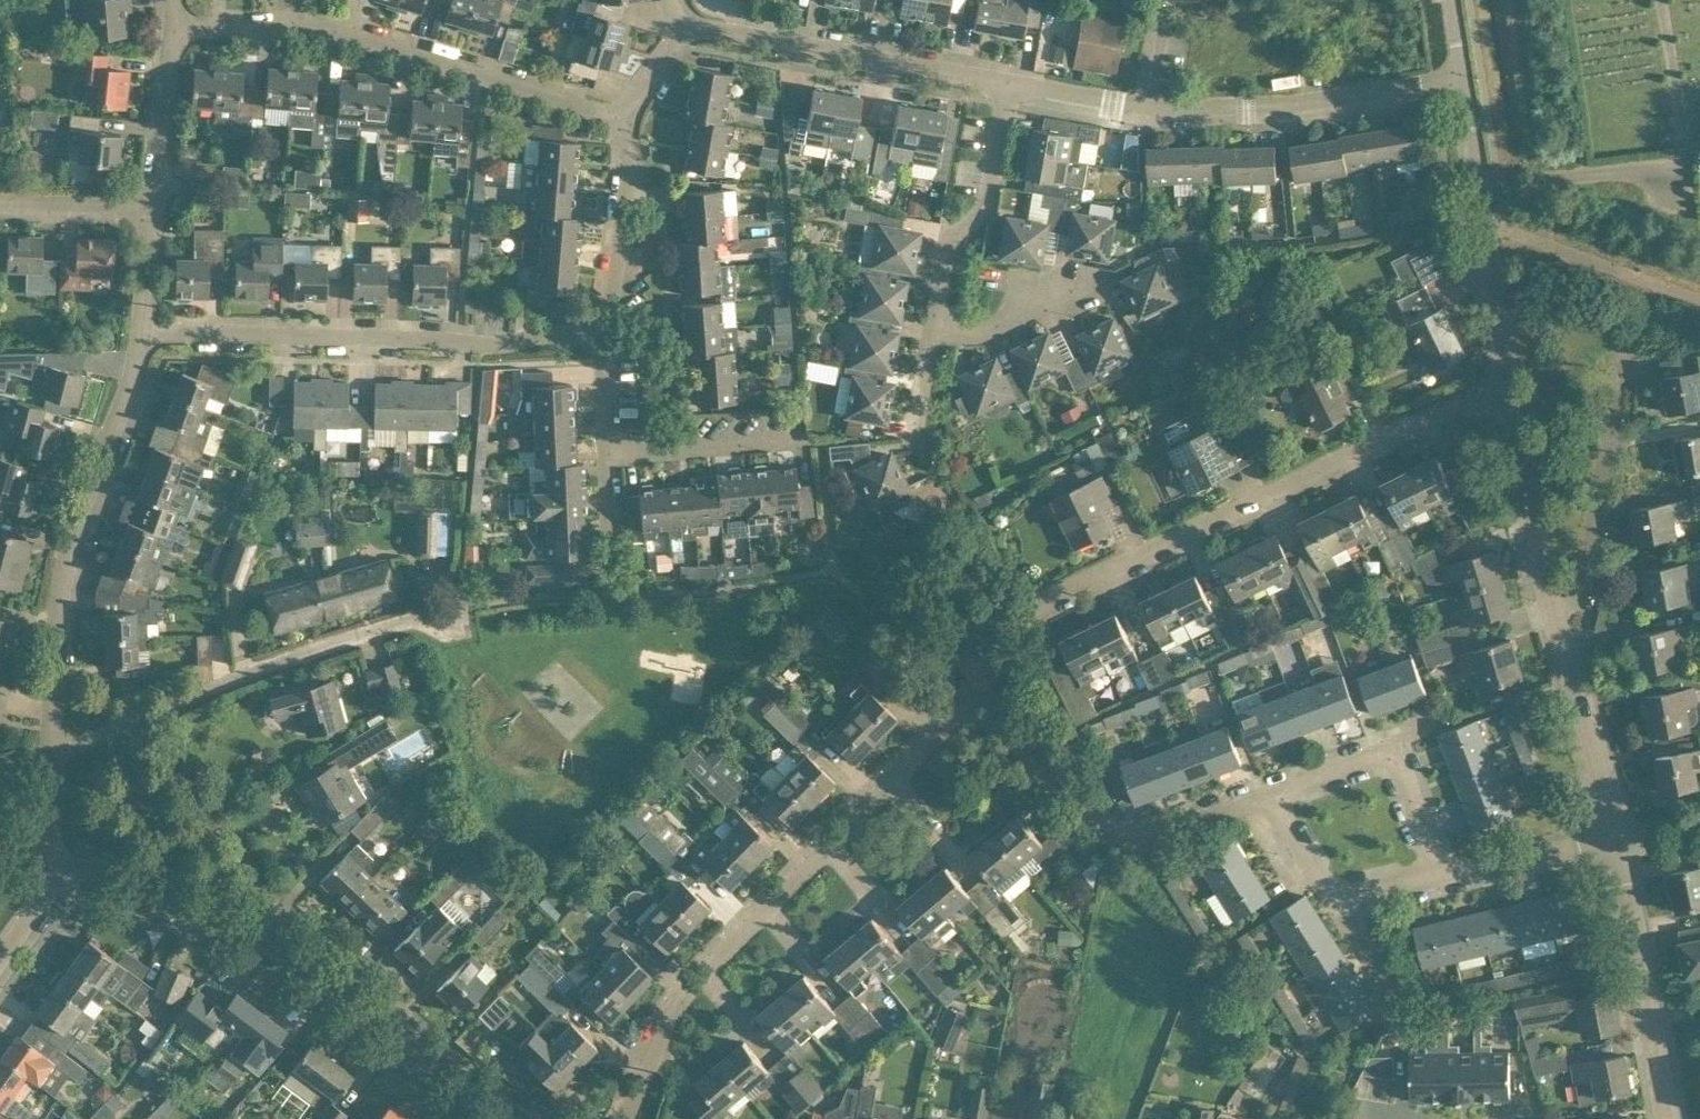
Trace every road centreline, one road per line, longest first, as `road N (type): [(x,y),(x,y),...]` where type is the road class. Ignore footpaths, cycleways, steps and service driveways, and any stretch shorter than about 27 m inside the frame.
road 1 (residential): [(972,699),(1004,631),(1035,606),(1443,407),(1508,386)]
road 2 (residential): [(618,1118),(667,1022),(704,972),(972,699)]
road 3 (residential): [(626,120),(336,29),(173,26)]
road 4 (residential): [(604,338),(146,332)]
road 5 (residential): [(52,751),(50,660),(60,556),(146,332)]
road 6 (residential): [(1563,632),(1589,576),(1622,358),(1612,331),(1587,318),(1499,333)]
road 7 (residential): [(123,728),(296,650),(480,600)]
road 8 (residential): [(1260,792),(1125,836),(972,699)]
road 9 (residential): [(1005,82),(712,27),(688,31)]
road 10 (residential): [(510,1118),(267,939)]
road 11 (residential): [(1668,1118),(1617,836)]
road 12 (residential): [(933,336),(946,240),(985,204),(1005,82)]
road 13 (residential): [(1443,871),(1404,770),(1383,750),(1260,792)]
road 14 (residential): [(267,939),(264,888),(232,829),(123,728)]
road 15 (residential): [(1499,333),(1460,79)]
road 16 (residential): [(1563,632),(1508,386)]
road 17 (residential): [(267,939),(203,911),(59,868)]
road 18 (residential): [(604,338),(626,120)]
road 19 (residential): [(1617,836),(1563,632)]
road 20 (residential): [(605,448),(789,437)]
road 21 (residential): [(152,209),(173,26)]
road 22 (residential): [(1443,871),(1617,836)]
road 23 (residential): [(1313,103),(1145,109)]
road 24 (residential): [(933,336),(995,326),(1090,281)]
road 25 (residential): [(0,207),(152,209)]
road 26 (residential): [(1460,79),(1313,103)]
road 27 (residential): [(1145,109),(1005,82)]
road 28 (residential): [(1399,1020),(1332,898)]
road 29 (residential): [(1260,792),(1332,898)]
road 30 (residential): [(146,332),(152,209)]

